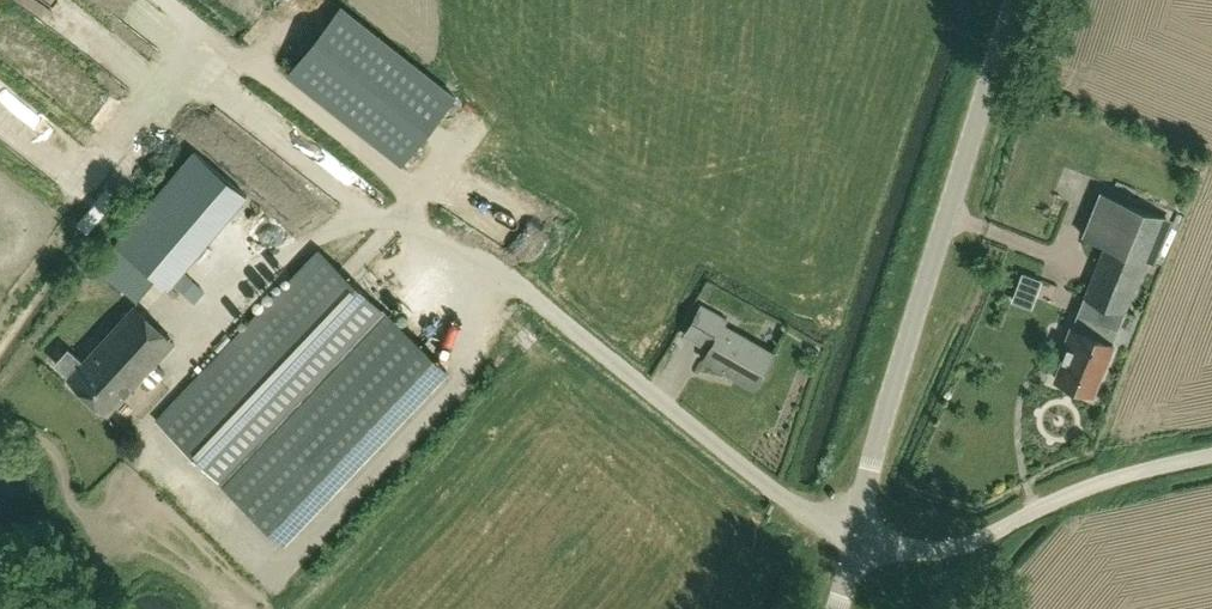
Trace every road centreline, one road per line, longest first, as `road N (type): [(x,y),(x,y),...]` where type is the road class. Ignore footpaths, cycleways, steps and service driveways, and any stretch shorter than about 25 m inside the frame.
road 1 (tertiary): [(854,545),(1014,0)]
road 2 (tertiary): [(854,545),(942,553),(1082,488),(1211,459)]

